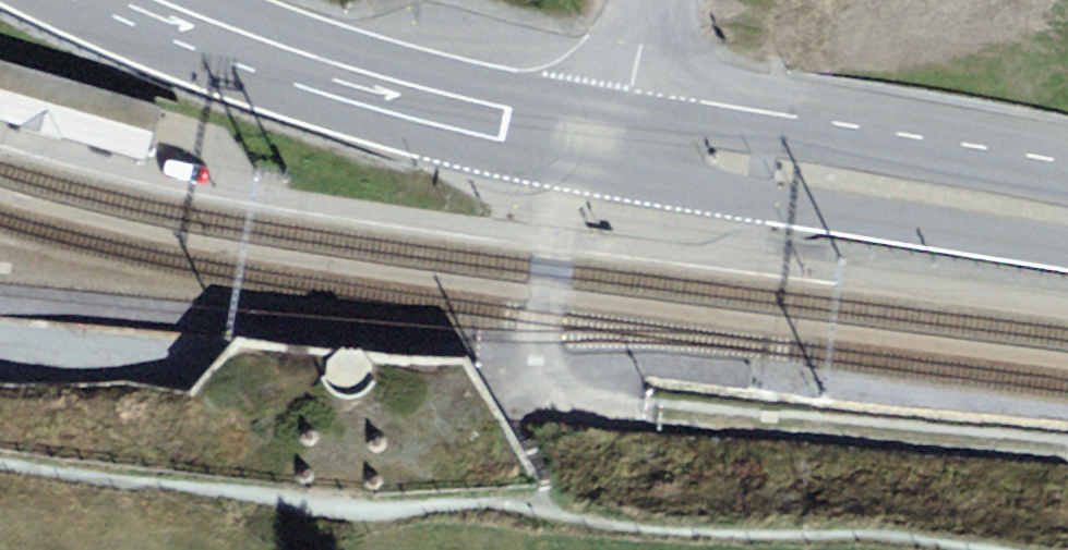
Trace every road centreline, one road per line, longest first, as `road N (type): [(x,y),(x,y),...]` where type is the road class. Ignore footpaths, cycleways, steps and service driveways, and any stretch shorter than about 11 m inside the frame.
road 1 (primary): [(1067,214),(473,115),(267,57),(124,0)]
road 2 (track): [(1067,452),(569,398),(544,355)]
road 3 (track): [(0,308),(483,356),(544,355)]
road 4 (track): [(544,355),(573,136)]

